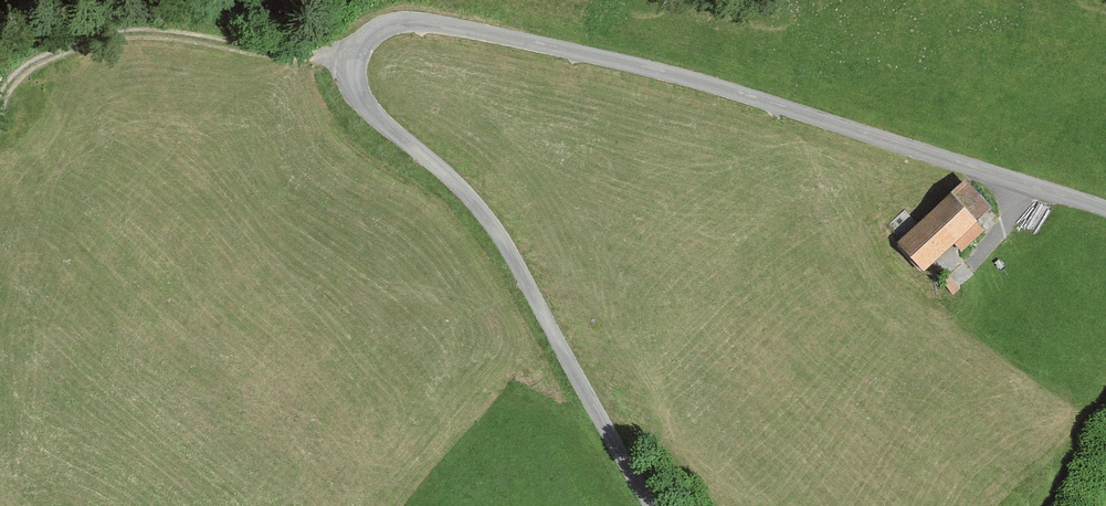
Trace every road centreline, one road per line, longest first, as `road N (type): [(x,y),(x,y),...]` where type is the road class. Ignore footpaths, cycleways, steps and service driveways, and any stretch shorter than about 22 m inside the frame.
road 1 (unclassified): [(1105,208),(601,57),(433,23),(375,31),(353,64),(360,98),(464,190),(497,230),(652,505)]
road 2 (track): [(353,64),(131,33),(32,64),(0,104)]

